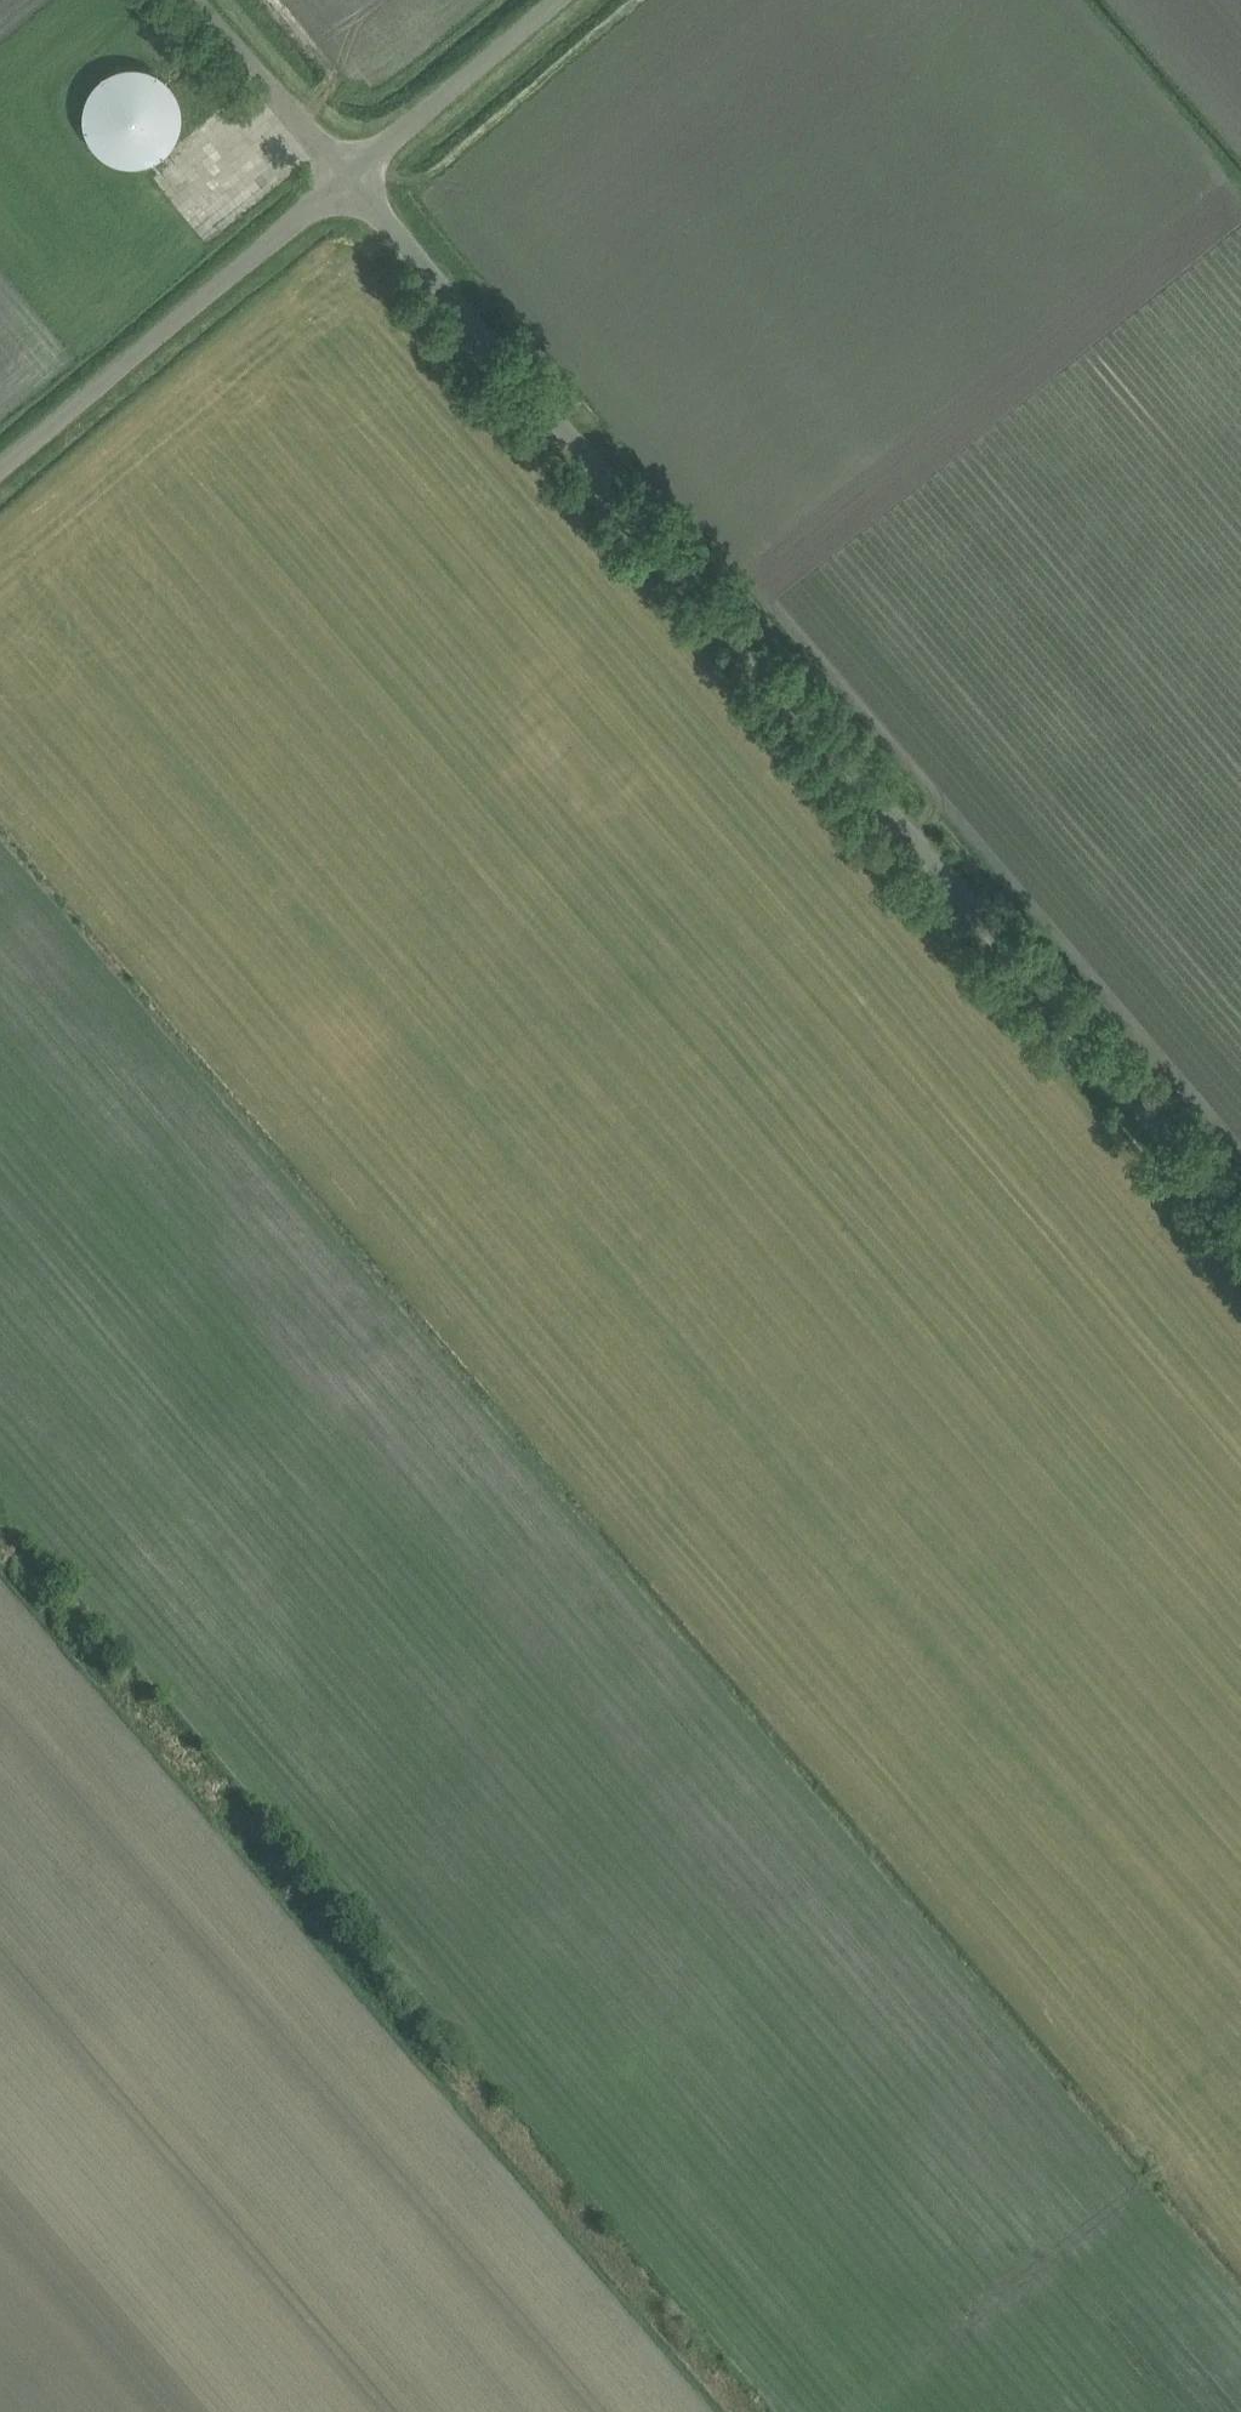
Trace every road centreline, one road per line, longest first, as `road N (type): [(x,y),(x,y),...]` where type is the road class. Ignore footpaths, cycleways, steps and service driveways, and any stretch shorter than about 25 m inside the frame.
road 1 (unclassified): [(1240,1225),(349,178)]
road 2 (unclassified): [(0,469),(349,178)]
road 3 (unclassified): [(349,178),(557,0)]
road 4 (unclassified): [(349,178),(197,0)]

